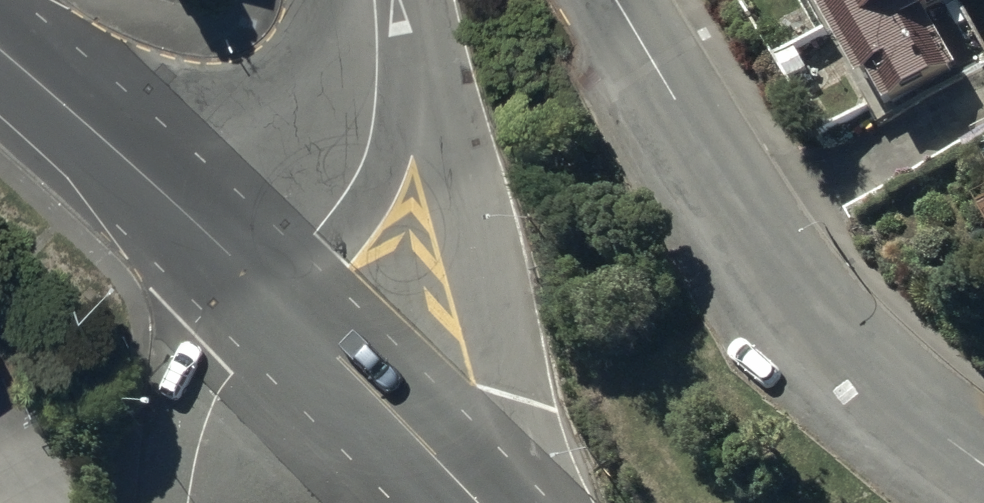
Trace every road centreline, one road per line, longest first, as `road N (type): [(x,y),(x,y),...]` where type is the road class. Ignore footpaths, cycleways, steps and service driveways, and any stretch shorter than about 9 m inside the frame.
road 1 (residential): [(613,0),(806,318),(879,398),(983,472)]
road 2 (unclassified): [(399,0),(480,241),(529,502)]
road 3 (secondary): [(275,298),(0,48)]
road 4 (unclassified): [(374,0),(372,104),(356,171),(275,298)]
road 5 (secondary): [(481,502),(275,298)]
road 6 (residential): [(275,298),(213,401),(190,502)]

